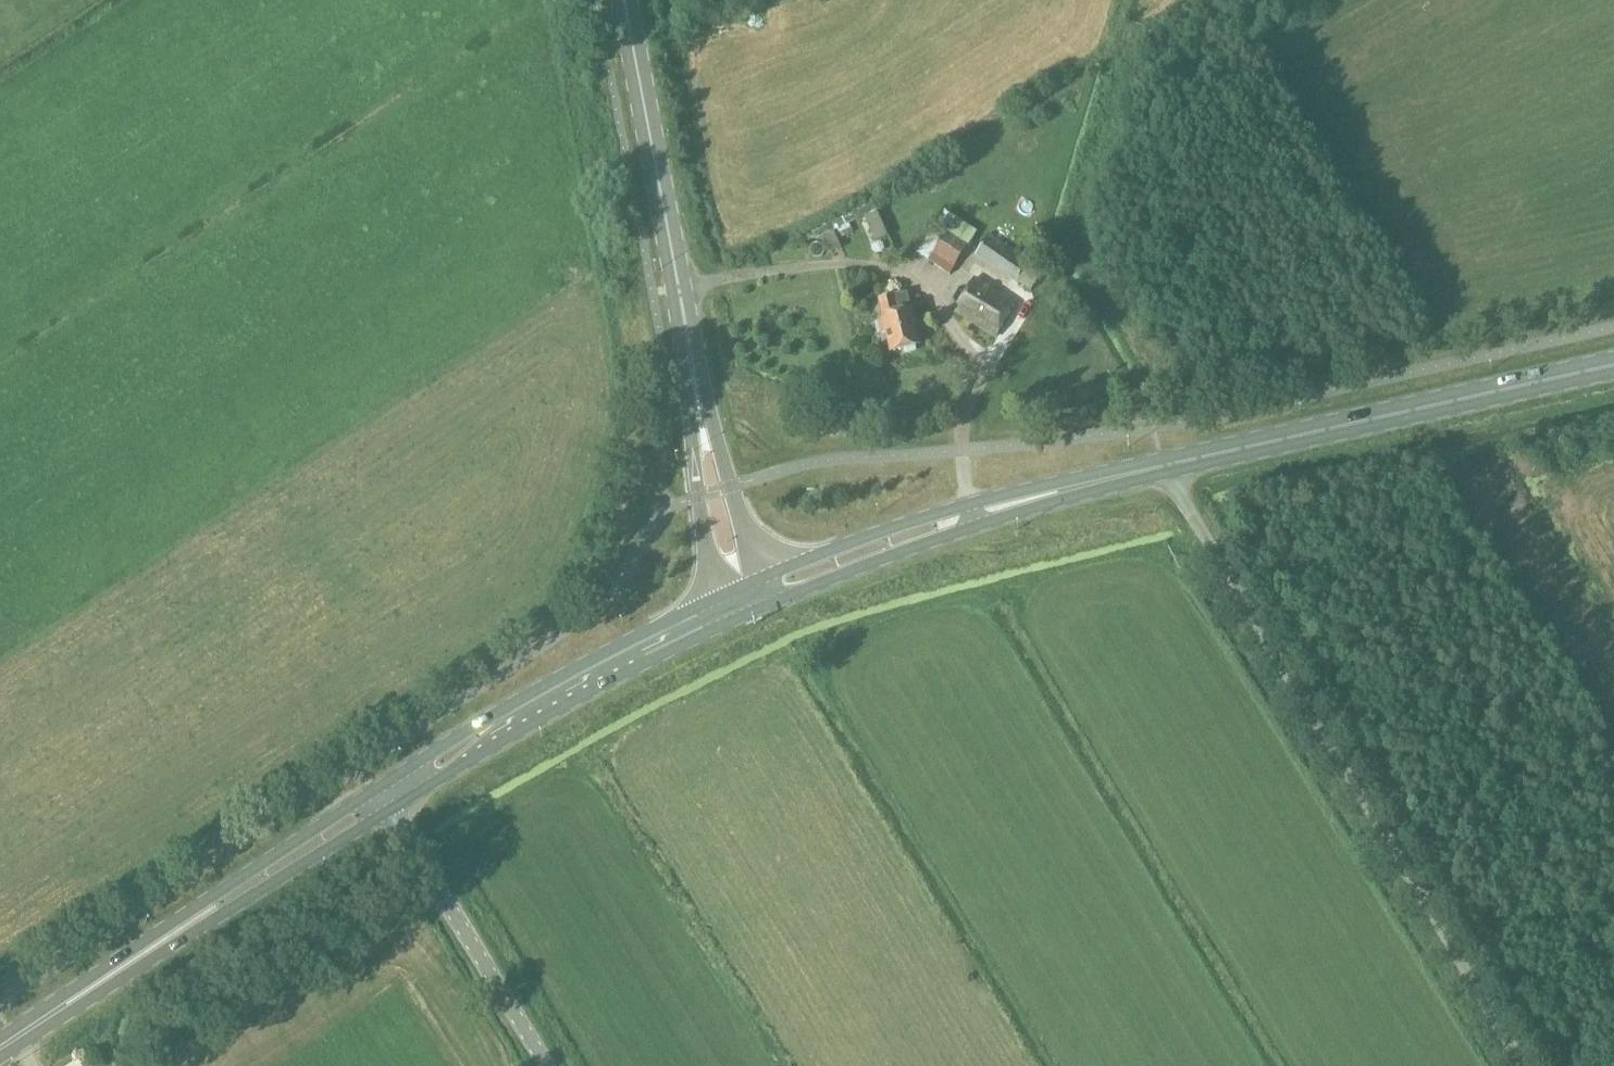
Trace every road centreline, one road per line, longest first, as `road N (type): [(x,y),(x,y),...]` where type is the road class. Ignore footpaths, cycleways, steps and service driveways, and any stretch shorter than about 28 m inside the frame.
road 1 (unclassified): [(1167,465),(1529,1065)]
road 2 (secondary): [(734,598),(625,0)]
road 3 (primary): [(0,1050),(384,798)]
road 4 (primary): [(1613,366),(1167,465)]
road 5 (primary): [(1167,465),(1016,500),(734,598)]
road 6 (primary): [(384,798),(734,598)]
road 7 (unclassified): [(549,1065),(384,798)]

